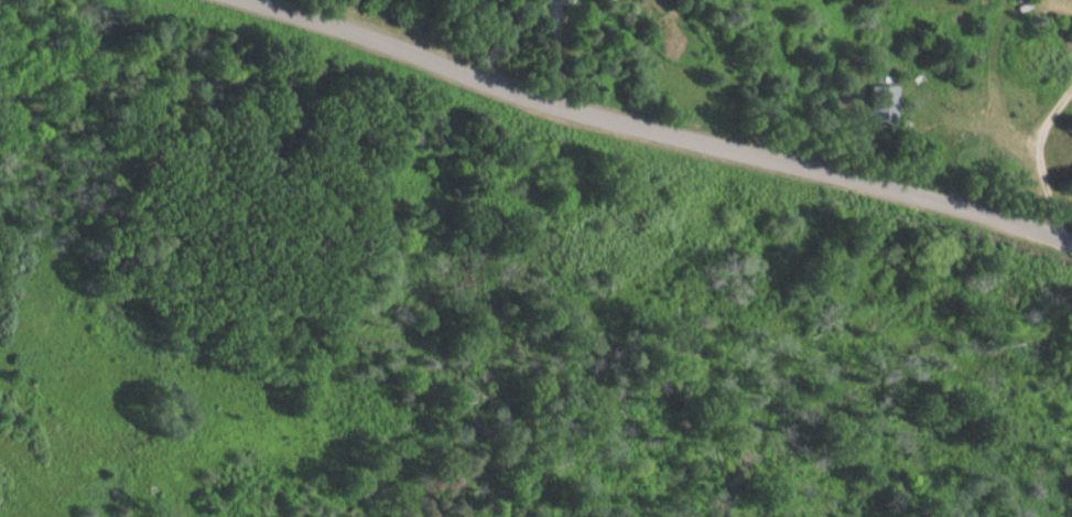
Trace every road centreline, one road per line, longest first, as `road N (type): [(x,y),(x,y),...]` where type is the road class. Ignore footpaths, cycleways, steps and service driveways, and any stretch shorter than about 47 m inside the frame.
road 1 (residential): [(281,0),(539,103),(1071,244)]

